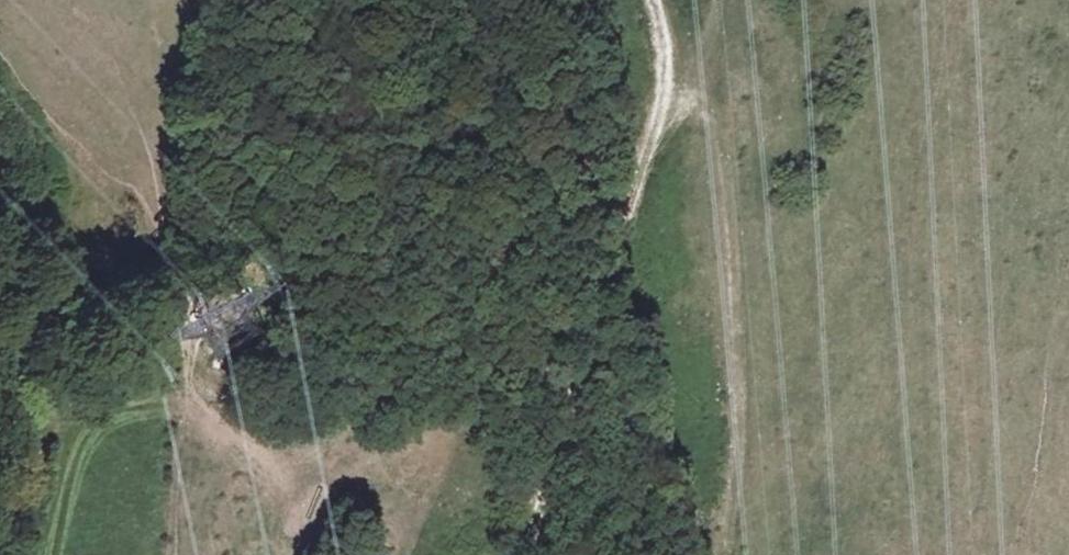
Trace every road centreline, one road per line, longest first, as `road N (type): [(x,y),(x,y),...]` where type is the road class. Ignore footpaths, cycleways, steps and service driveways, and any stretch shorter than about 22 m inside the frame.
road 1 (track): [(526,554),(594,305),(662,102)]
road 2 (track): [(0,197),(9,241),(0,483)]

